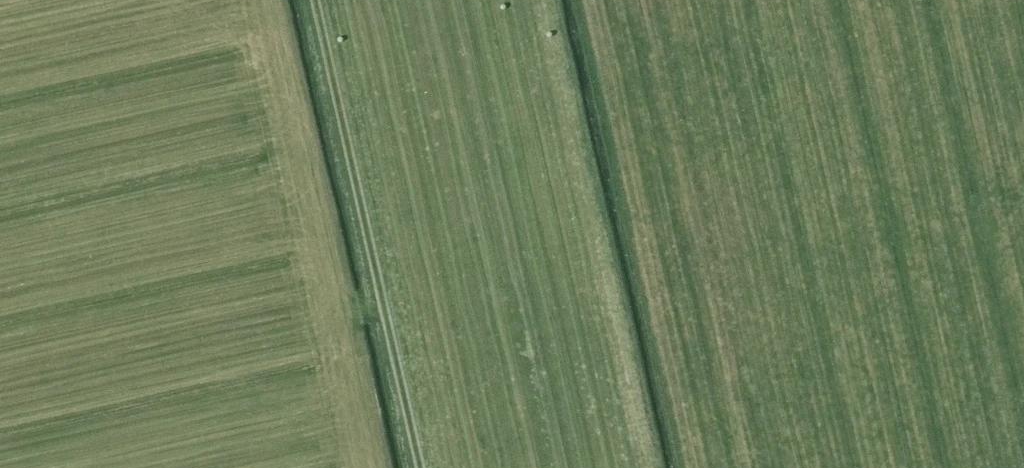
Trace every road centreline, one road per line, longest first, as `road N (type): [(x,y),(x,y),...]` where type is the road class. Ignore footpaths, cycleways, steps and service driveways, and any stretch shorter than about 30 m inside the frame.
road 1 (track): [(419,467),(314,0)]

